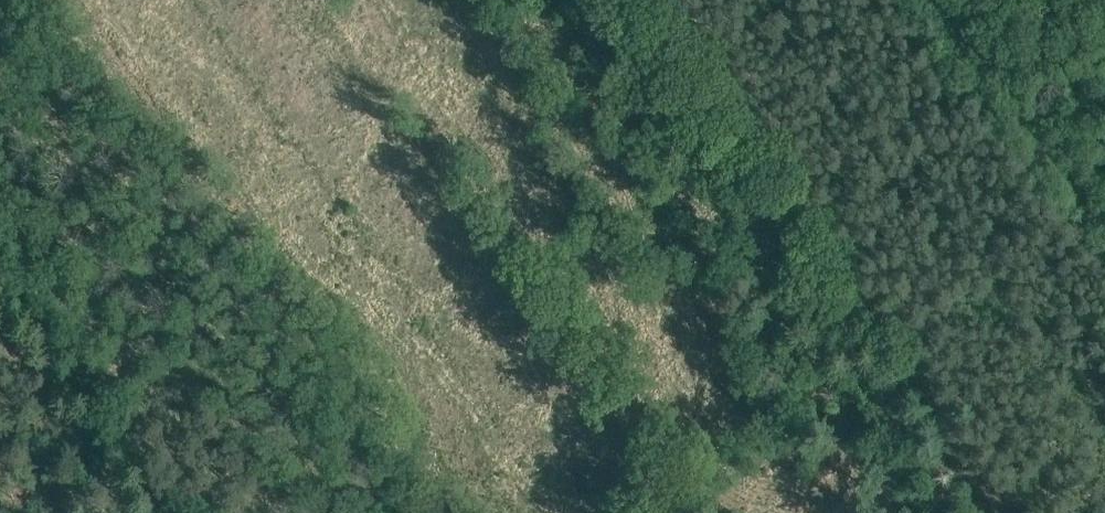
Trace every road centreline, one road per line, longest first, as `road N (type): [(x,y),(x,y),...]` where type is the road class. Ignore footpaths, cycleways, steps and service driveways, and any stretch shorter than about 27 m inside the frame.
road 1 (track): [(1104,261),(911,0)]

